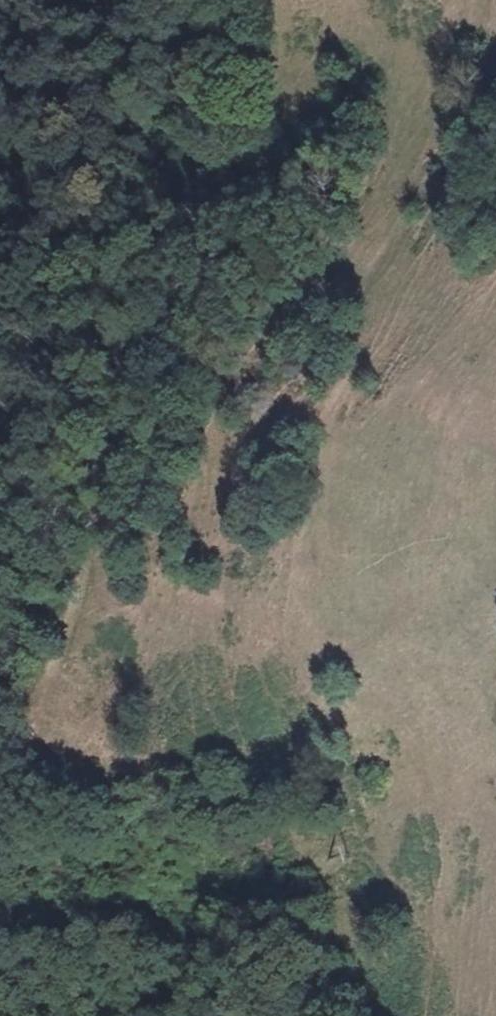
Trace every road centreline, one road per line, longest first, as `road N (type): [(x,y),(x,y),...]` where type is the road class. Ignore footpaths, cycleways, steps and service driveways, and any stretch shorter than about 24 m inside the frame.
road 1 (track): [(0,367),(19,334),(128,212),(181,136),(213,77),(217,0)]

